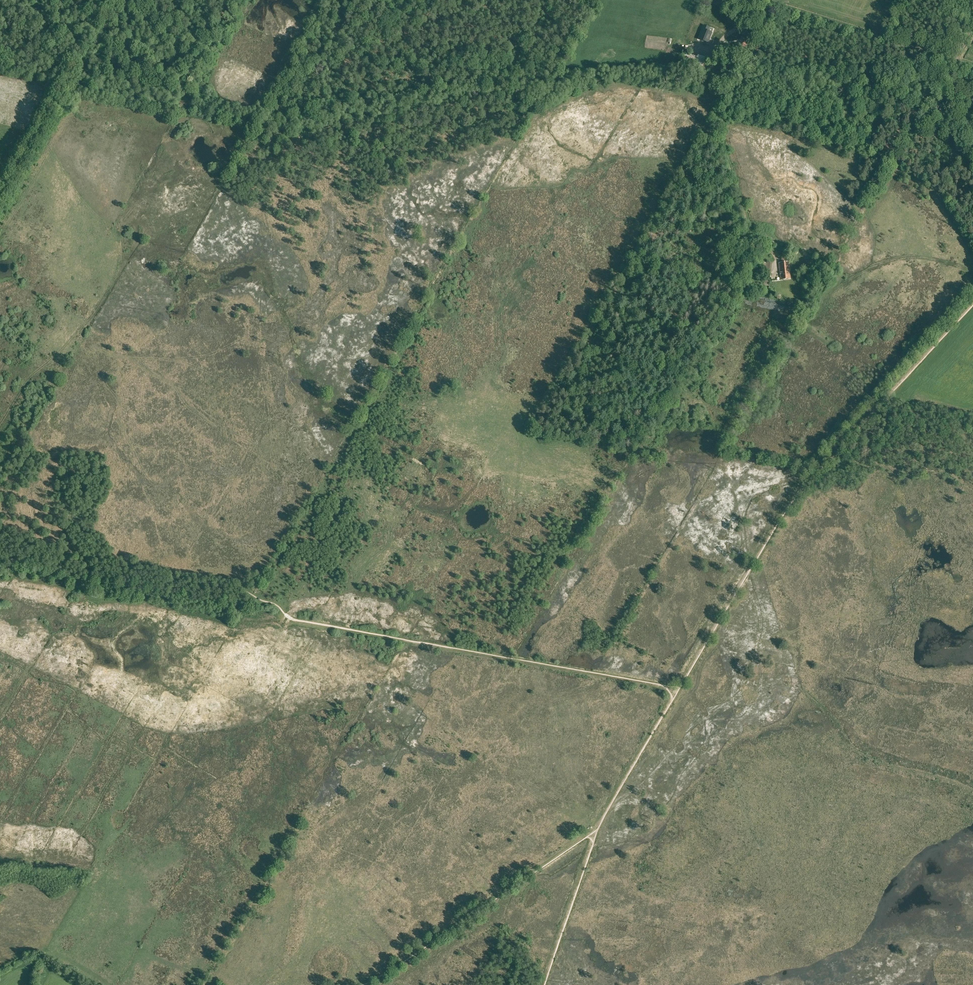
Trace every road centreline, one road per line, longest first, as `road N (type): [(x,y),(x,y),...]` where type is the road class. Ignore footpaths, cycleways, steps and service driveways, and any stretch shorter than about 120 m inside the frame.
road 1 (track): [(972,302),(781,516),(601,815),(542,984)]
road 2 (unclassified): [(972,67),(735,0)]

